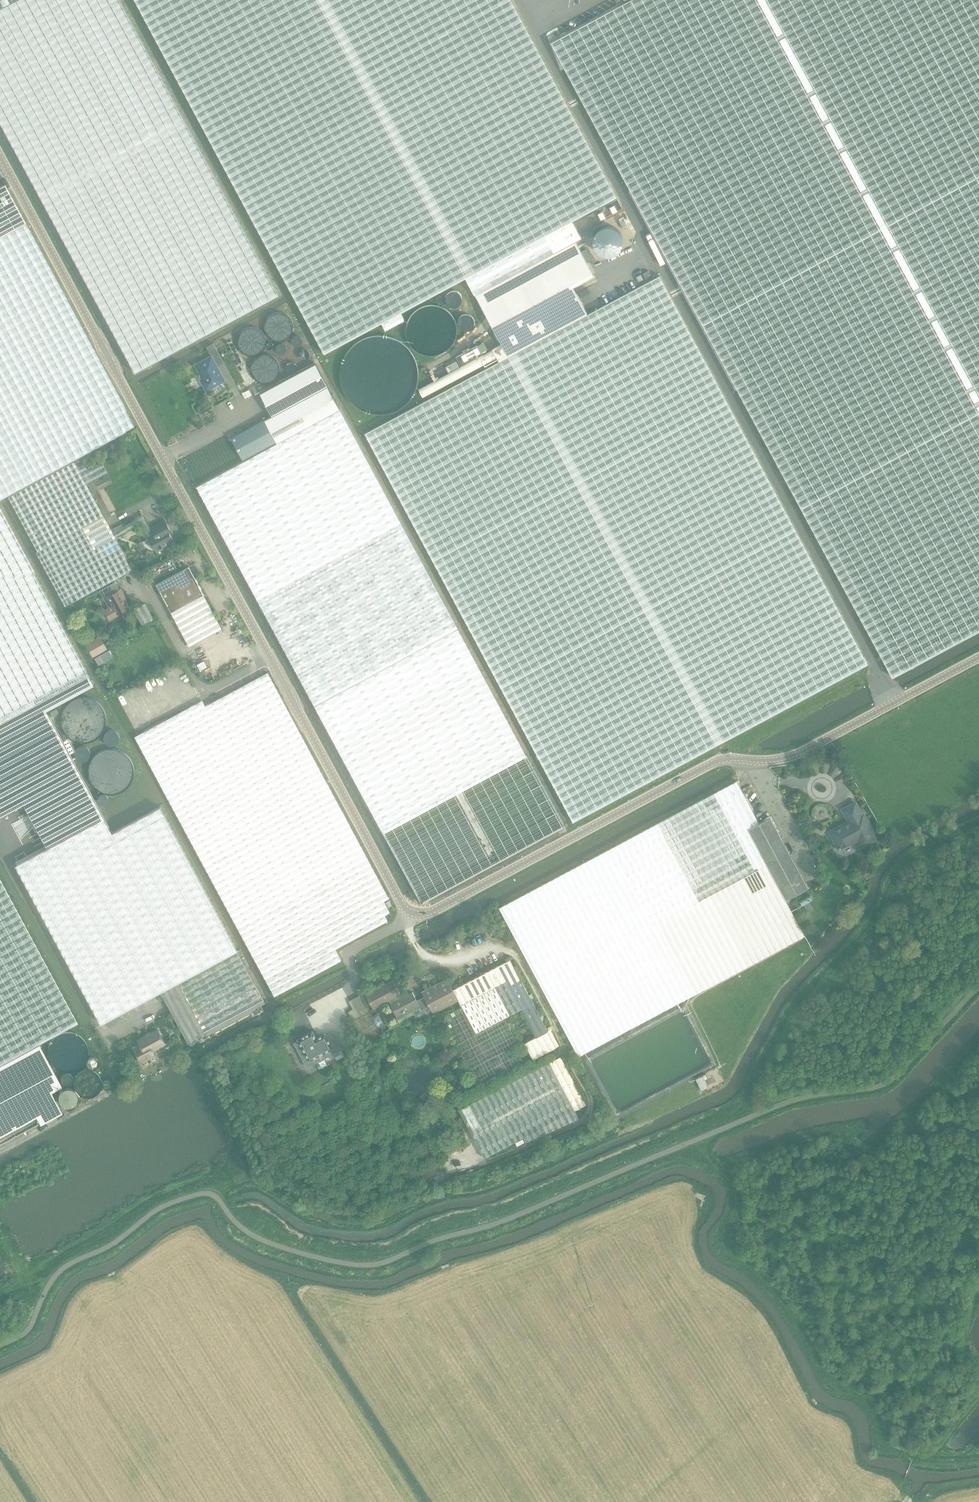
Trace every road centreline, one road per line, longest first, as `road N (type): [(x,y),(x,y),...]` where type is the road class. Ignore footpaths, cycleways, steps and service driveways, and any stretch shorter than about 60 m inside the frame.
road 1 (tertiary): [(0,154),(413,914),(430,912),(710,765),(787,760),(978,658)]

